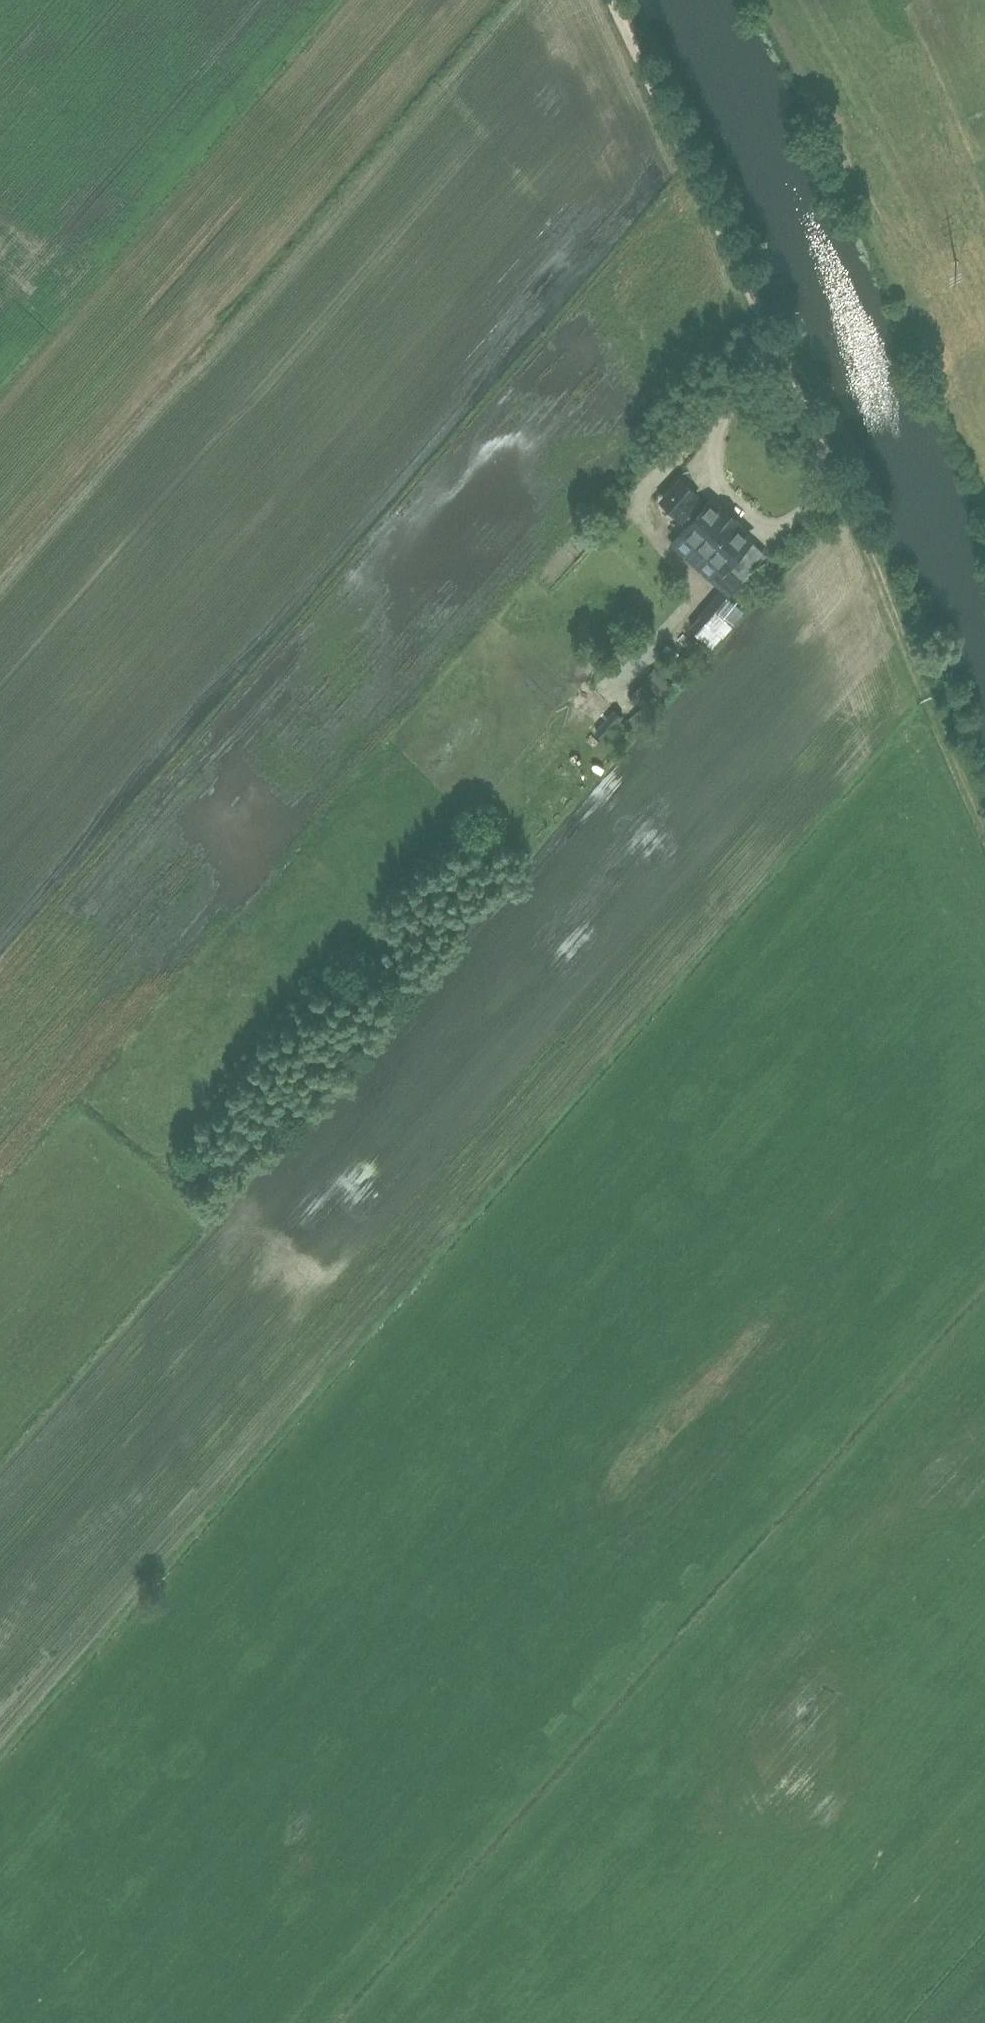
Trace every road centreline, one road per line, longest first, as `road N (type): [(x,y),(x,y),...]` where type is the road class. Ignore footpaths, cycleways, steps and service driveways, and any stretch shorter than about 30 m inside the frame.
road 1 (track): [(984,827),(843,482),(774,343)]

